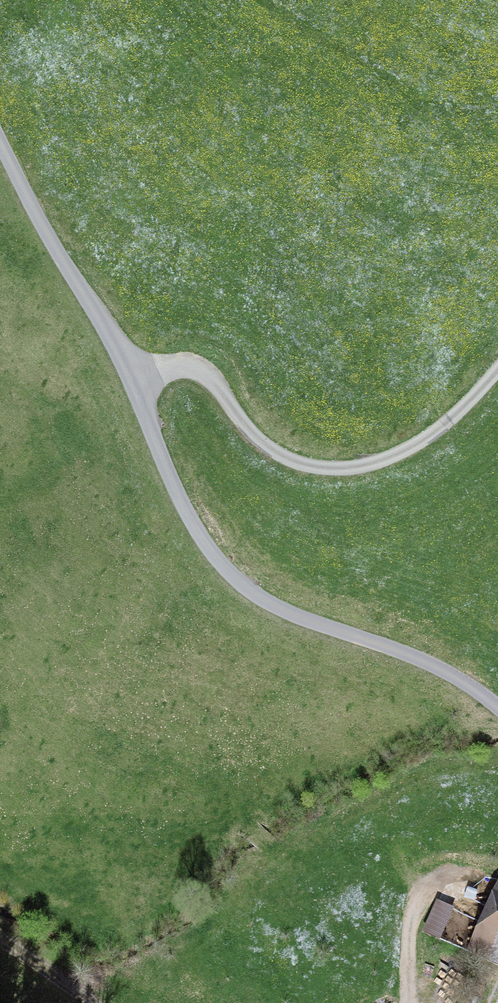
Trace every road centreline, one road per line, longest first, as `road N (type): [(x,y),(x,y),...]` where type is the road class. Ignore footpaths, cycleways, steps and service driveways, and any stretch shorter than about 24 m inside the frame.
road 1 (track): [(497,708),(435,667),(259,598),(216,559),(171,483),(127,370),(0,142)]
road 2 (track): [(497,367),(418,444),(339,469),(271,449),(201,373),(127,370)]
road 3 (track): [(486,883),(450,874),(423,882),(410,912),(410,1002)]

